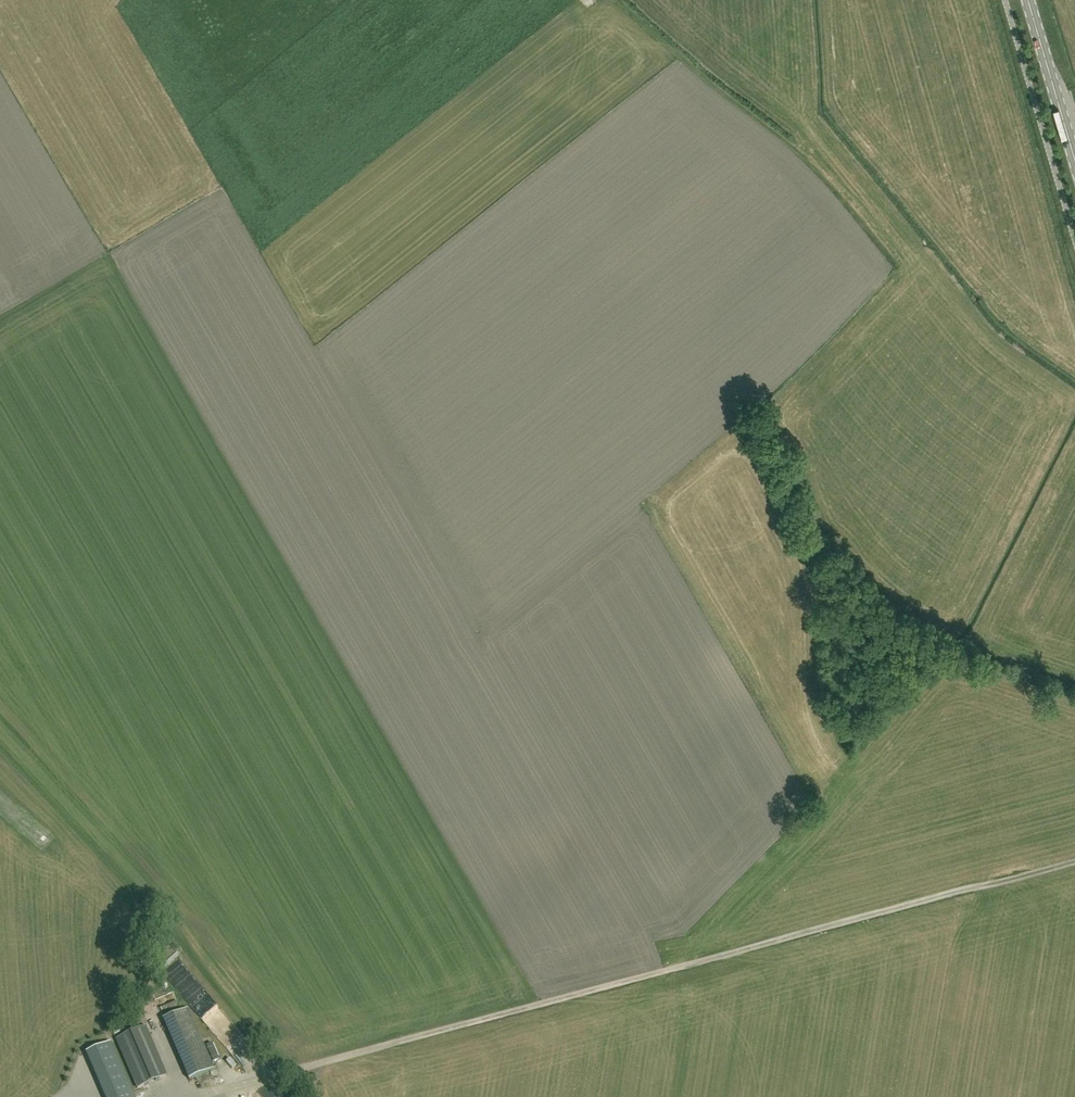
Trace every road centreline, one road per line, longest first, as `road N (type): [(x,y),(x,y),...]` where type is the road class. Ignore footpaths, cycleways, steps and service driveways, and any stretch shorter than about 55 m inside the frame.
road 1 (track): [(211,1092),(1074,863)]
road 2 (secondary): [(1074,158),(1029,0)]

